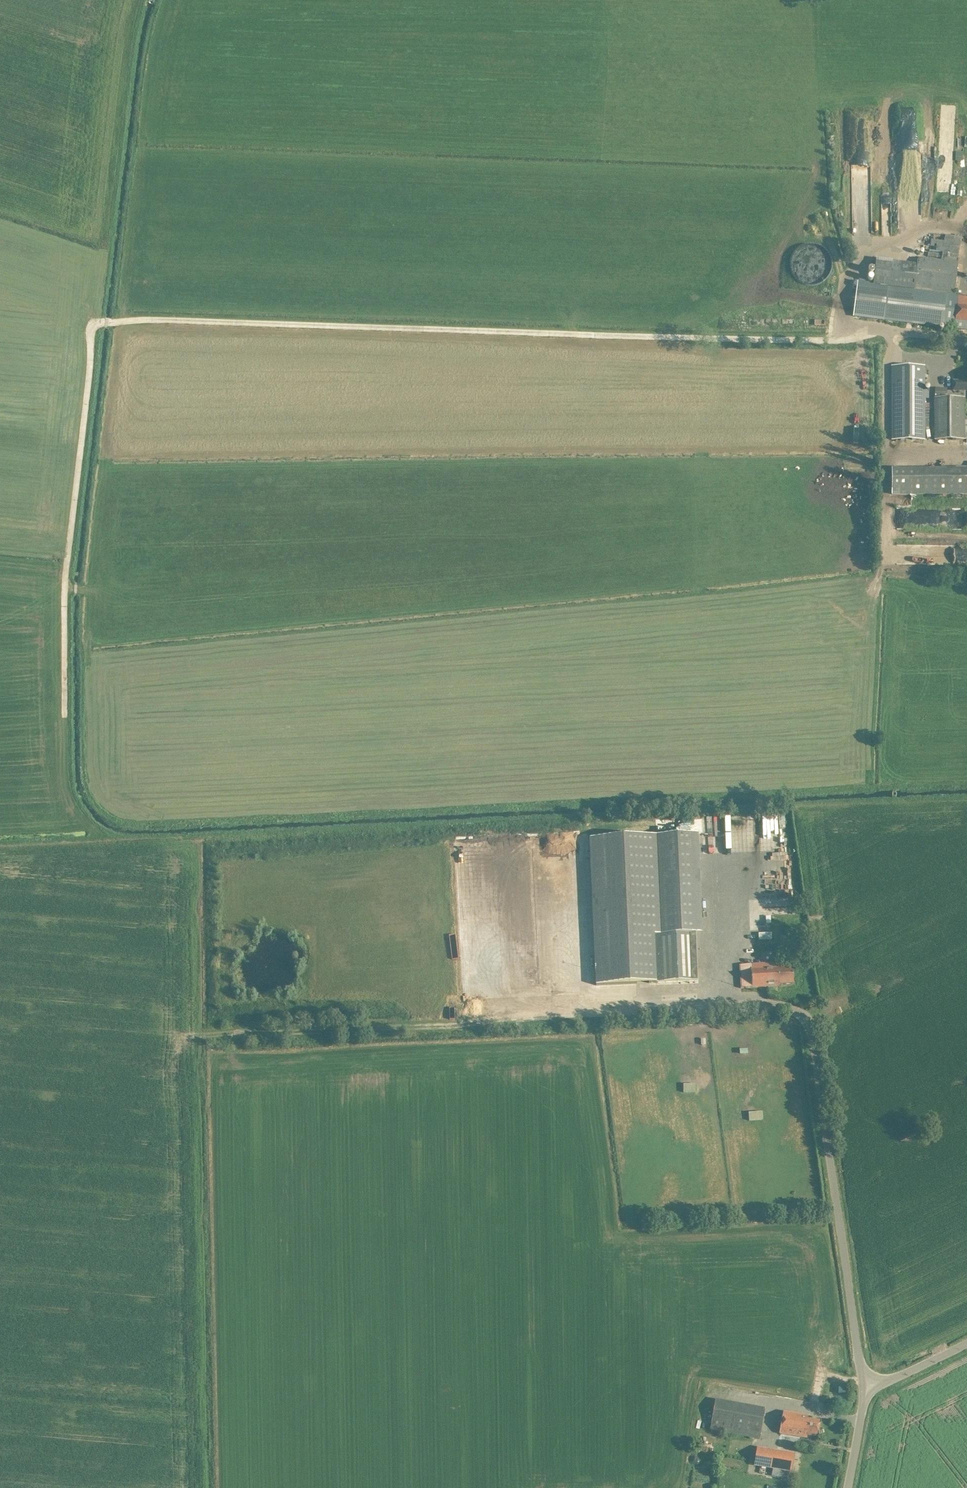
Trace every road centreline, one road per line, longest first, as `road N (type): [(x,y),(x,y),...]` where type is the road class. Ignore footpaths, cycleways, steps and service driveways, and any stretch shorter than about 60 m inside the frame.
road 1 (track): [(431,1361),(688,1356),(862,1379)]
road 2 (track): [(433,1487),(426,1062)]
road 3 (unclassified): [(863,1386),(813,1038),(798,1013),(772,1005)]

